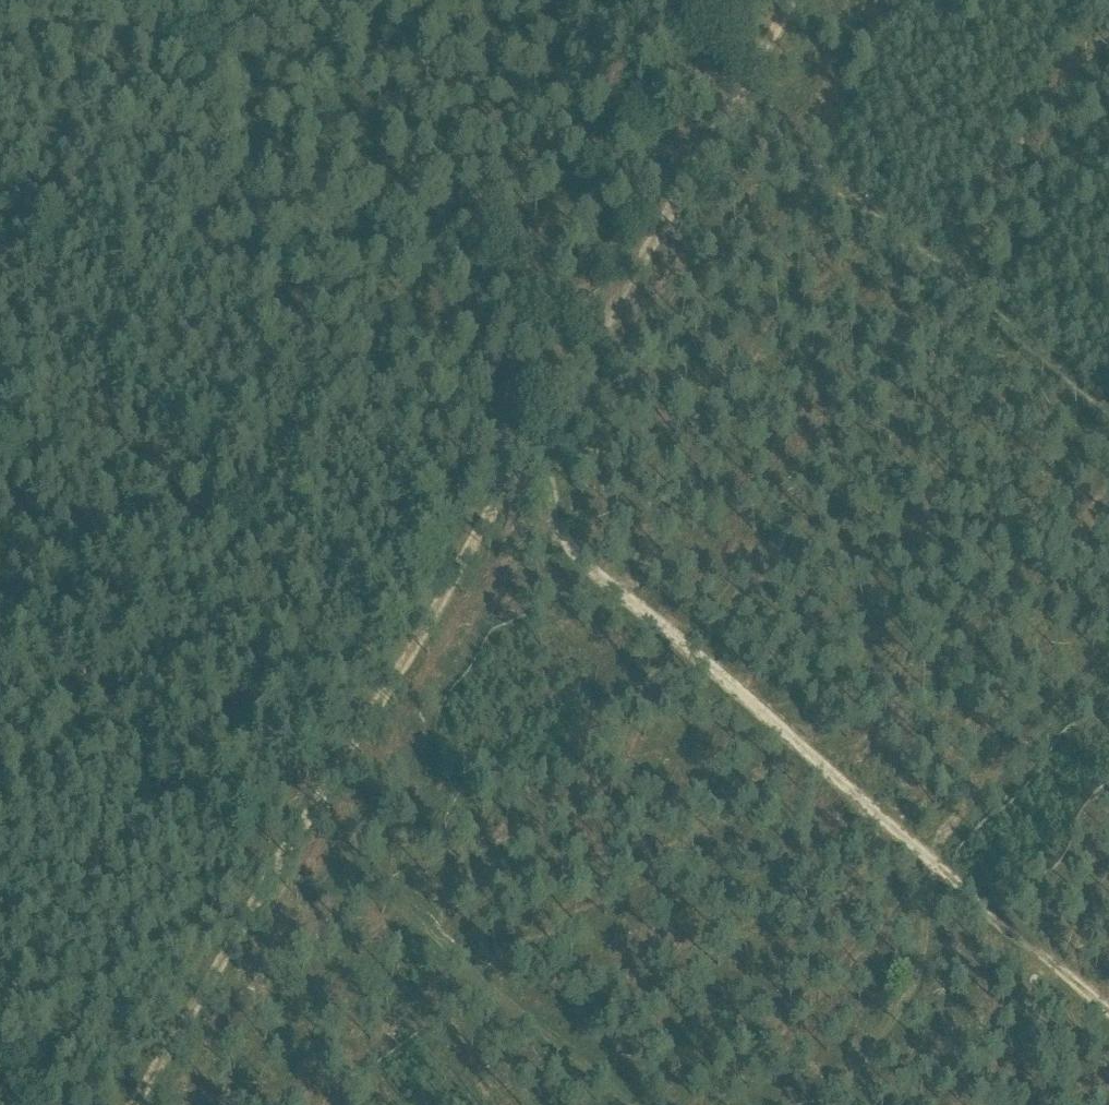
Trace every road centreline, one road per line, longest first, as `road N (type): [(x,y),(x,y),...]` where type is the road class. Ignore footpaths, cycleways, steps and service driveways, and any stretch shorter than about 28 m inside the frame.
road 1 (track): [(1108,1015),(558,552),(479,528)]
road 2 (track): [(133,1104),(479,528)]
road 3 (track): [(0,70),(476,532)]
road 4 (track): [(479,528),(791,0)]
road 5 (track): [(842,1104),(928,965),(937,855),(1108,664)]
road 6 (track): [(721,118),(1108,440)]
road 7 (track): [(613,1104),(357,889),(344,848),(304,821)]
road 8 (track): [(558,552),(539,428)]

